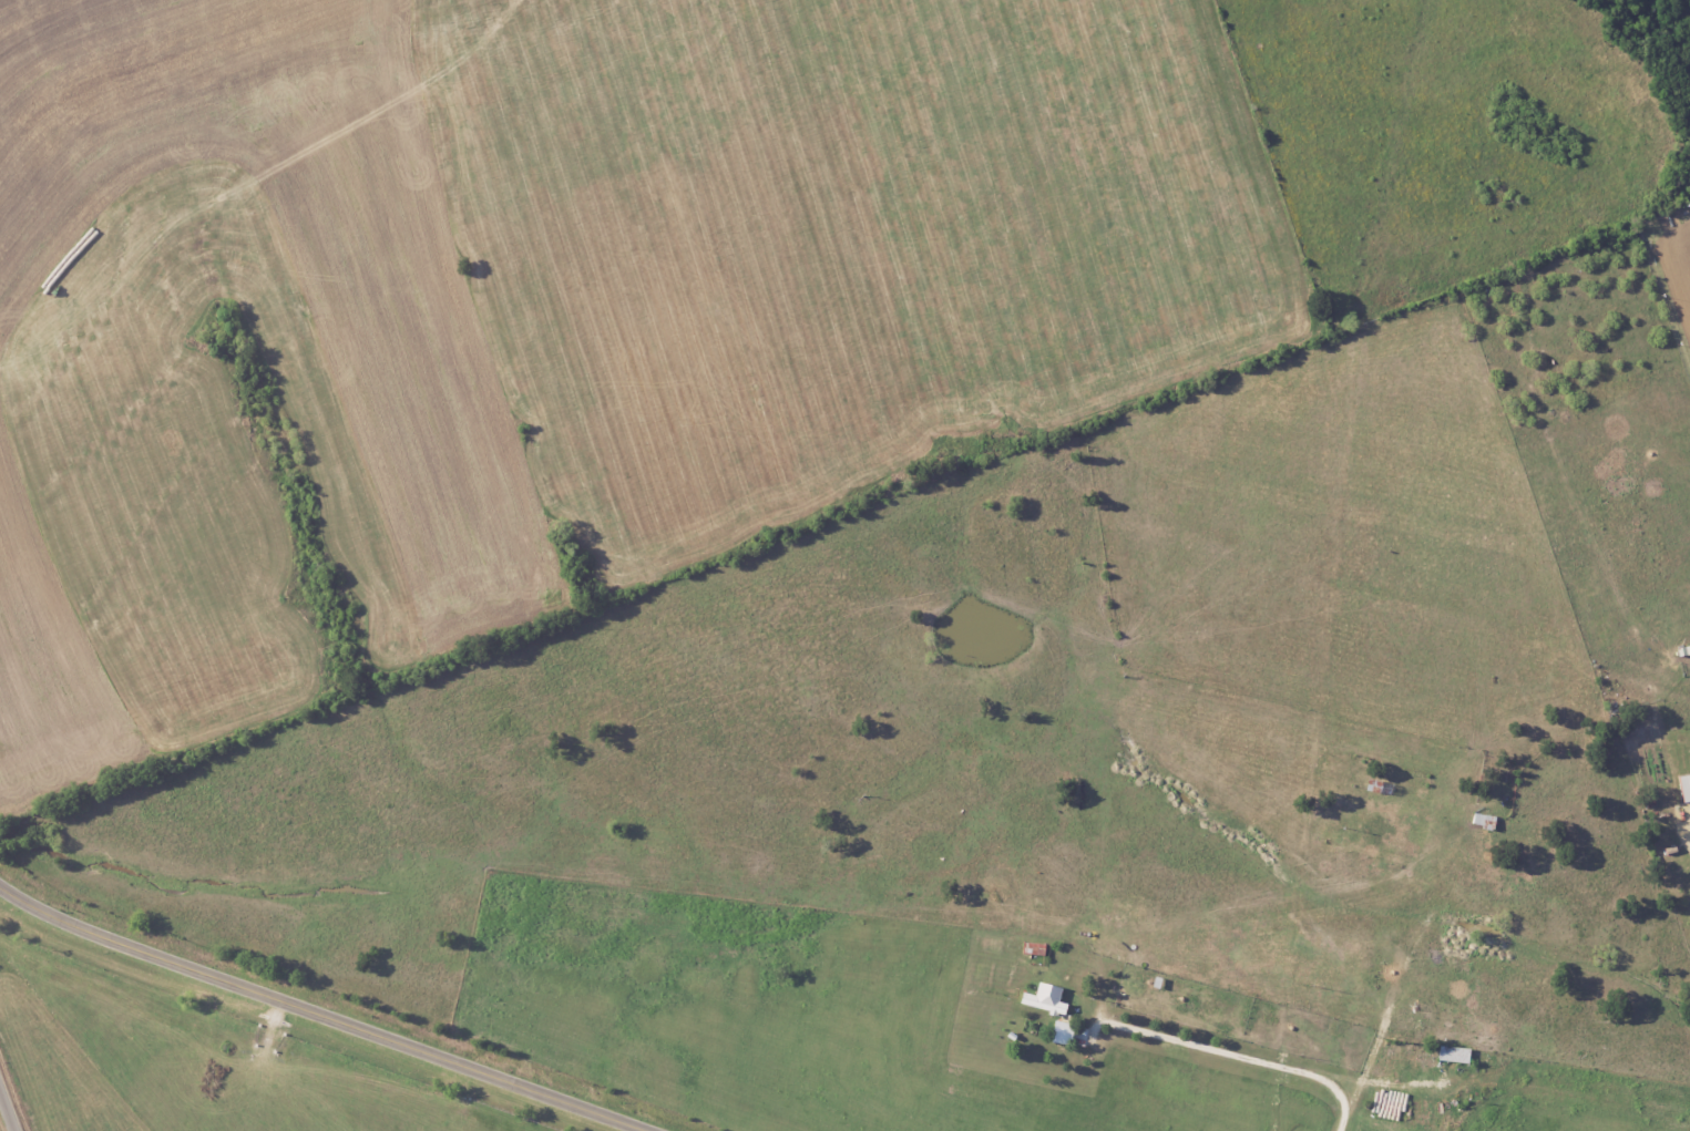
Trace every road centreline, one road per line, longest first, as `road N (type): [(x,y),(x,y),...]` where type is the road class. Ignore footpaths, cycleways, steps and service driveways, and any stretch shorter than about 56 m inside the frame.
road 1 (tertiary): [(625,1130),(126,946),(0,885)]

